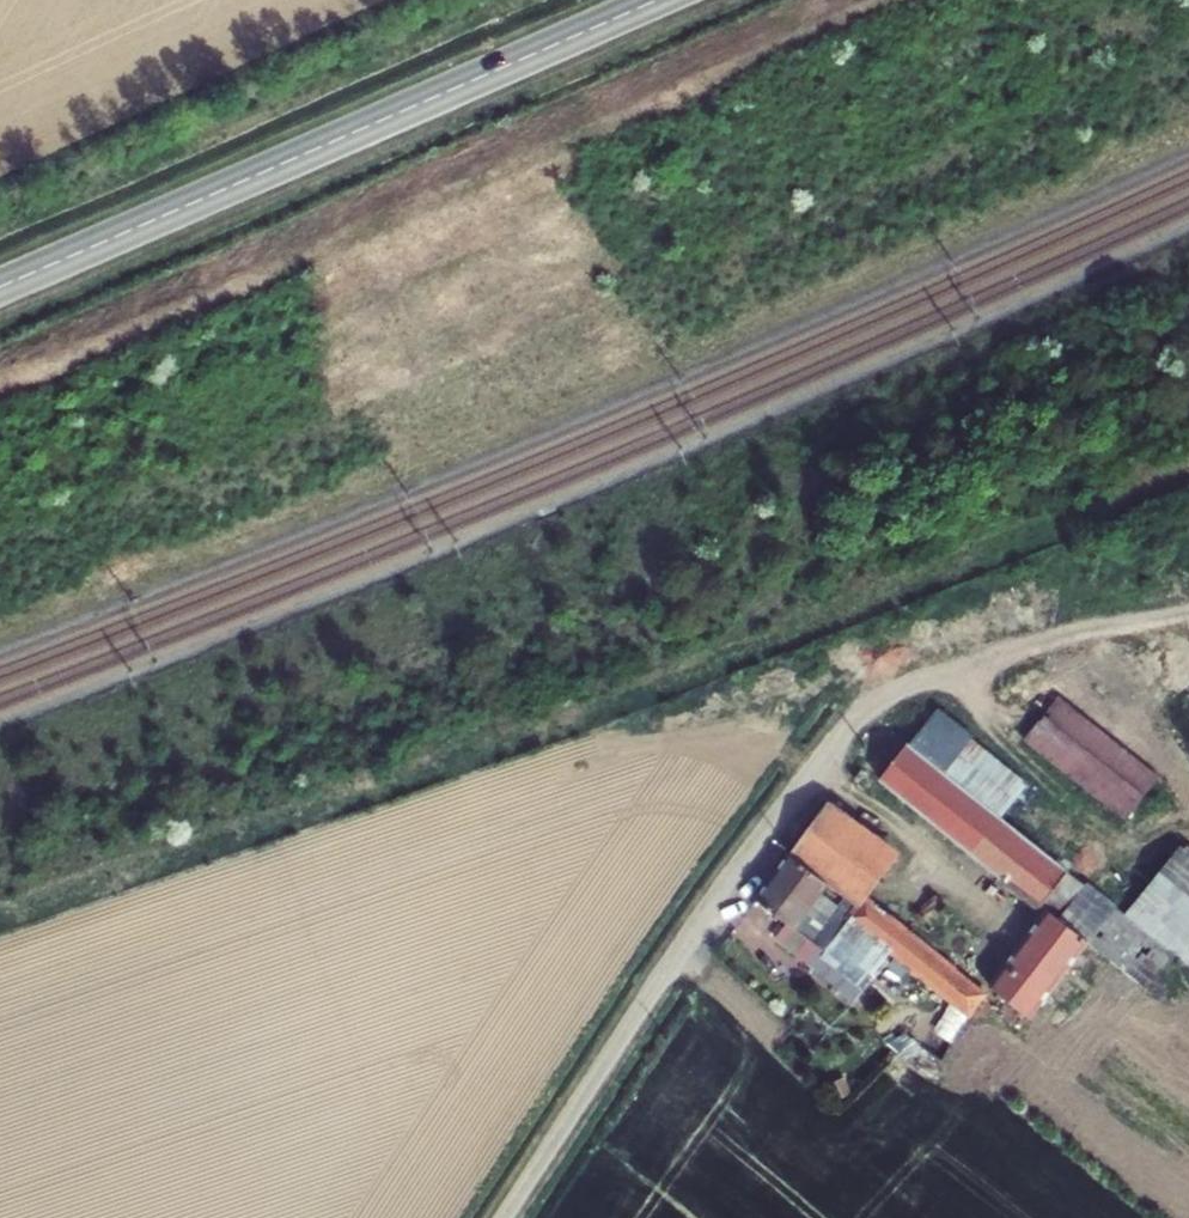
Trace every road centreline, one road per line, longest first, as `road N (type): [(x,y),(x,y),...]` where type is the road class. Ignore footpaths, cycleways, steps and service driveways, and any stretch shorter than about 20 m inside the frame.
road 1 (unclassified): [(1188,611),(928,682),(857,721),(690,939),(504,1217)]
road 2 (tertiary): [(0,286),(658,0)]

